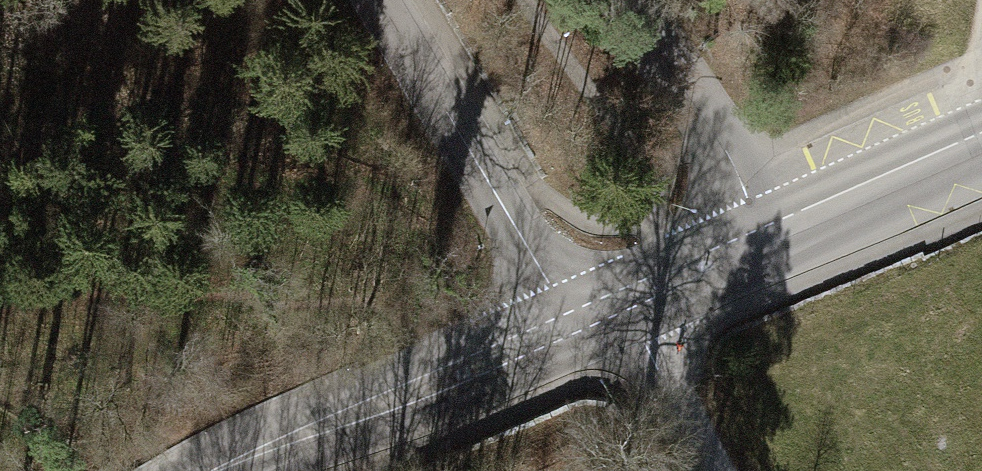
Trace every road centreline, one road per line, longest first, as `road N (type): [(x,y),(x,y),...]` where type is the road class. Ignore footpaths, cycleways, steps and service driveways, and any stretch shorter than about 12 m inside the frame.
road 1 (tertiary): [(217,470),(569,325)]
road 2 (tertiary): [(382,0),(569,325)]
road 3 (residential): [(761,234),(722,144),(626,0)]
road 4 (tertiary): [(761,234),(981,131)]
road 5 (unclassified): [(625,300),(709,470)]
road 6 (tertiary): [(625,300),(761,234)]

